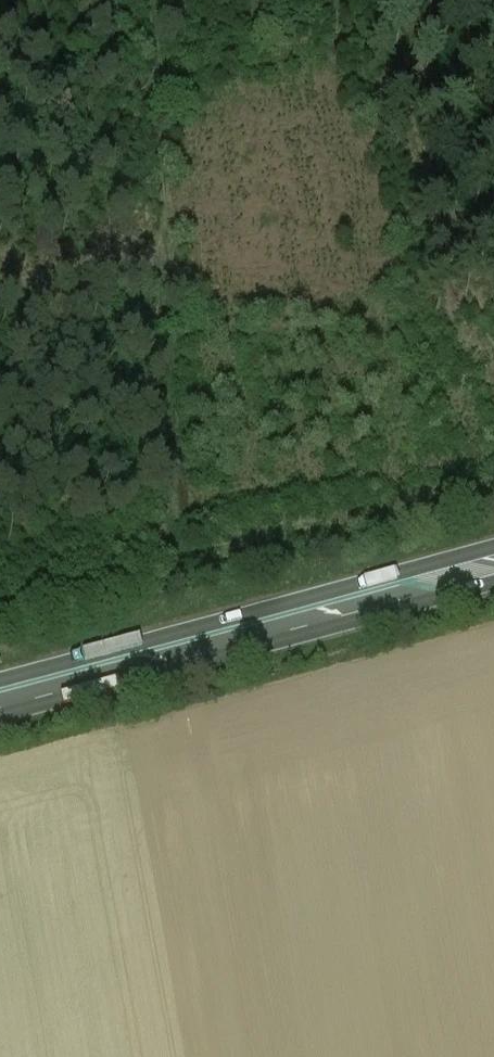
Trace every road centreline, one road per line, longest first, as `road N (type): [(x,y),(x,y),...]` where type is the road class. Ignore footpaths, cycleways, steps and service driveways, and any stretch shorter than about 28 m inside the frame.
road 1 (trunk): [(493,562),(0,695)]
road 2 (trunk): [(0,702),(493,570)]
road 3 (track): [(153,0),(176,164),(155,257),(34,289),(0,288)]

